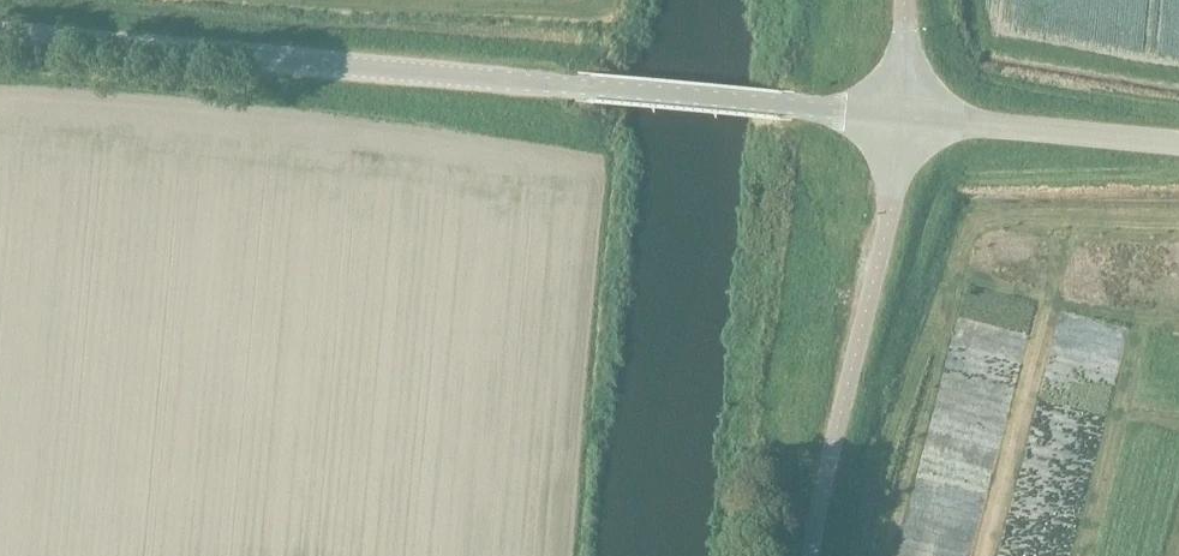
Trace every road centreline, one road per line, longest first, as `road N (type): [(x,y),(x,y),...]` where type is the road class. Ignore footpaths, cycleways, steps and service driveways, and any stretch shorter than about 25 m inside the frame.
road 1 (unclassified): [(1178,146),(0,38)]

